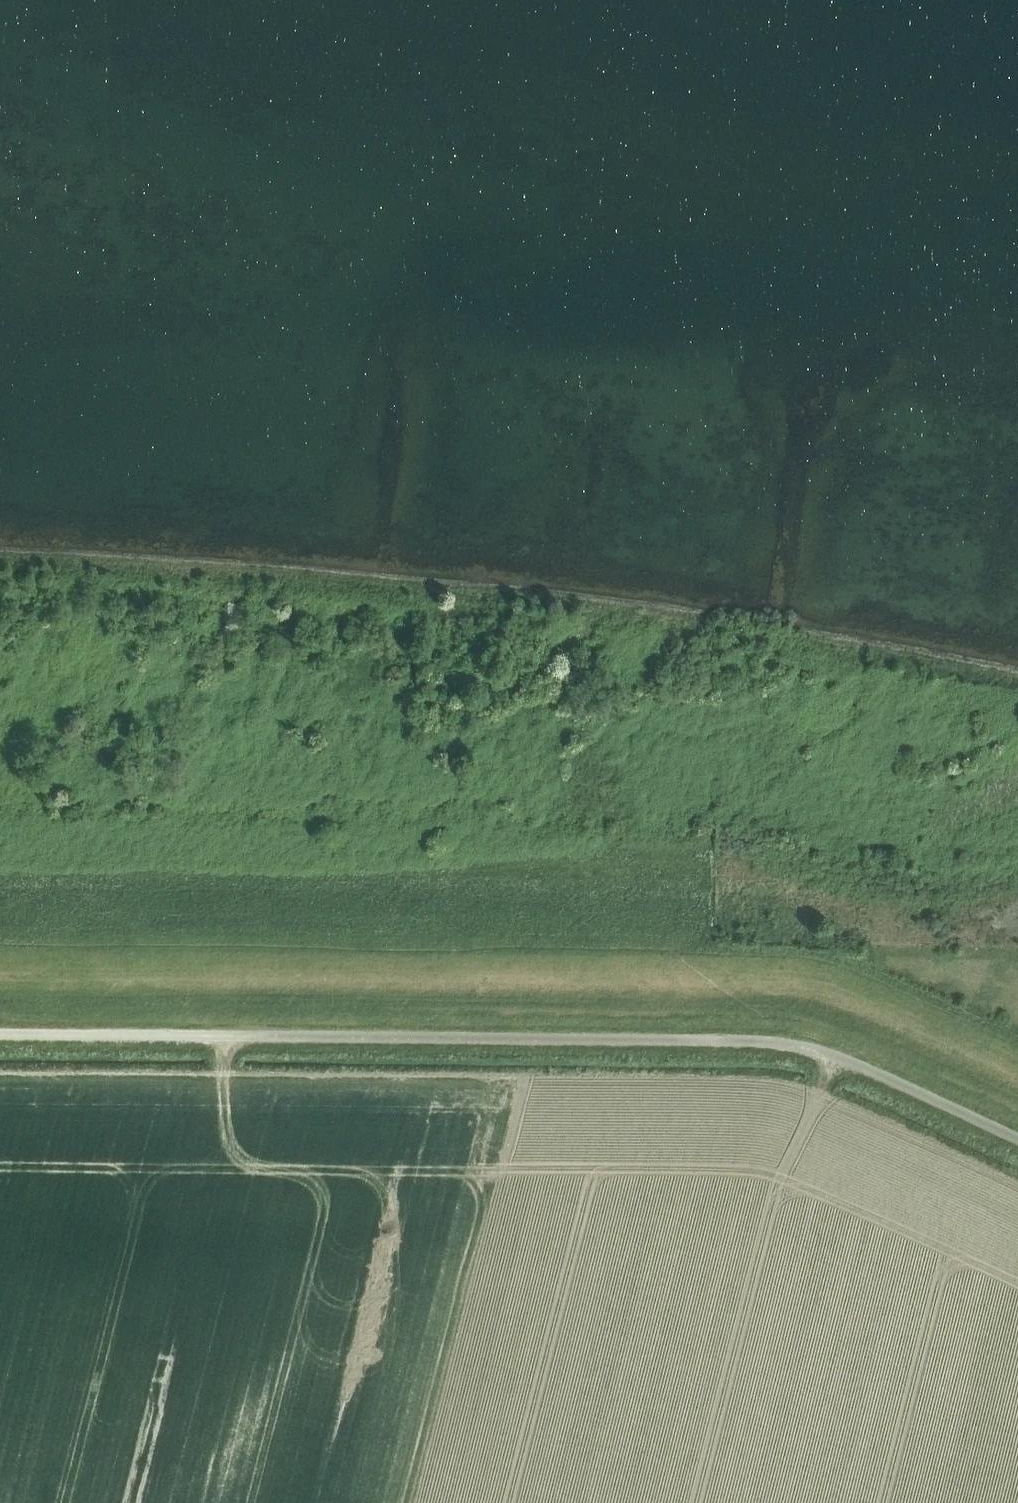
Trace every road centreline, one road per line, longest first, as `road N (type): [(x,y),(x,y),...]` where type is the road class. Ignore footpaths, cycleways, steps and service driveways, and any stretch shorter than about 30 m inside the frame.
road 1 (unclassified): [(0,1033),(771,1042),(819,1051),(1017,1139)]

